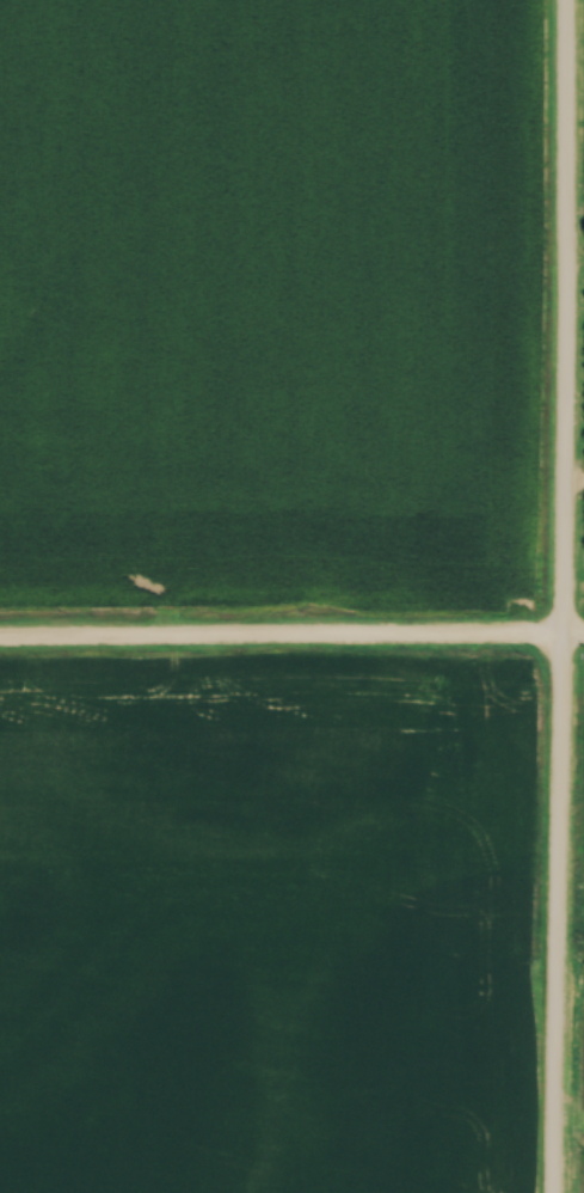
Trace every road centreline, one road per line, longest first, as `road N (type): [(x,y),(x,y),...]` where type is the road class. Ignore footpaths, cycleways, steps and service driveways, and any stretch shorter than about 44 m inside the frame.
road 1 (residential): [(547,1192),(564,0)]
road 2 (residential): [(0,637),(583,636)]

